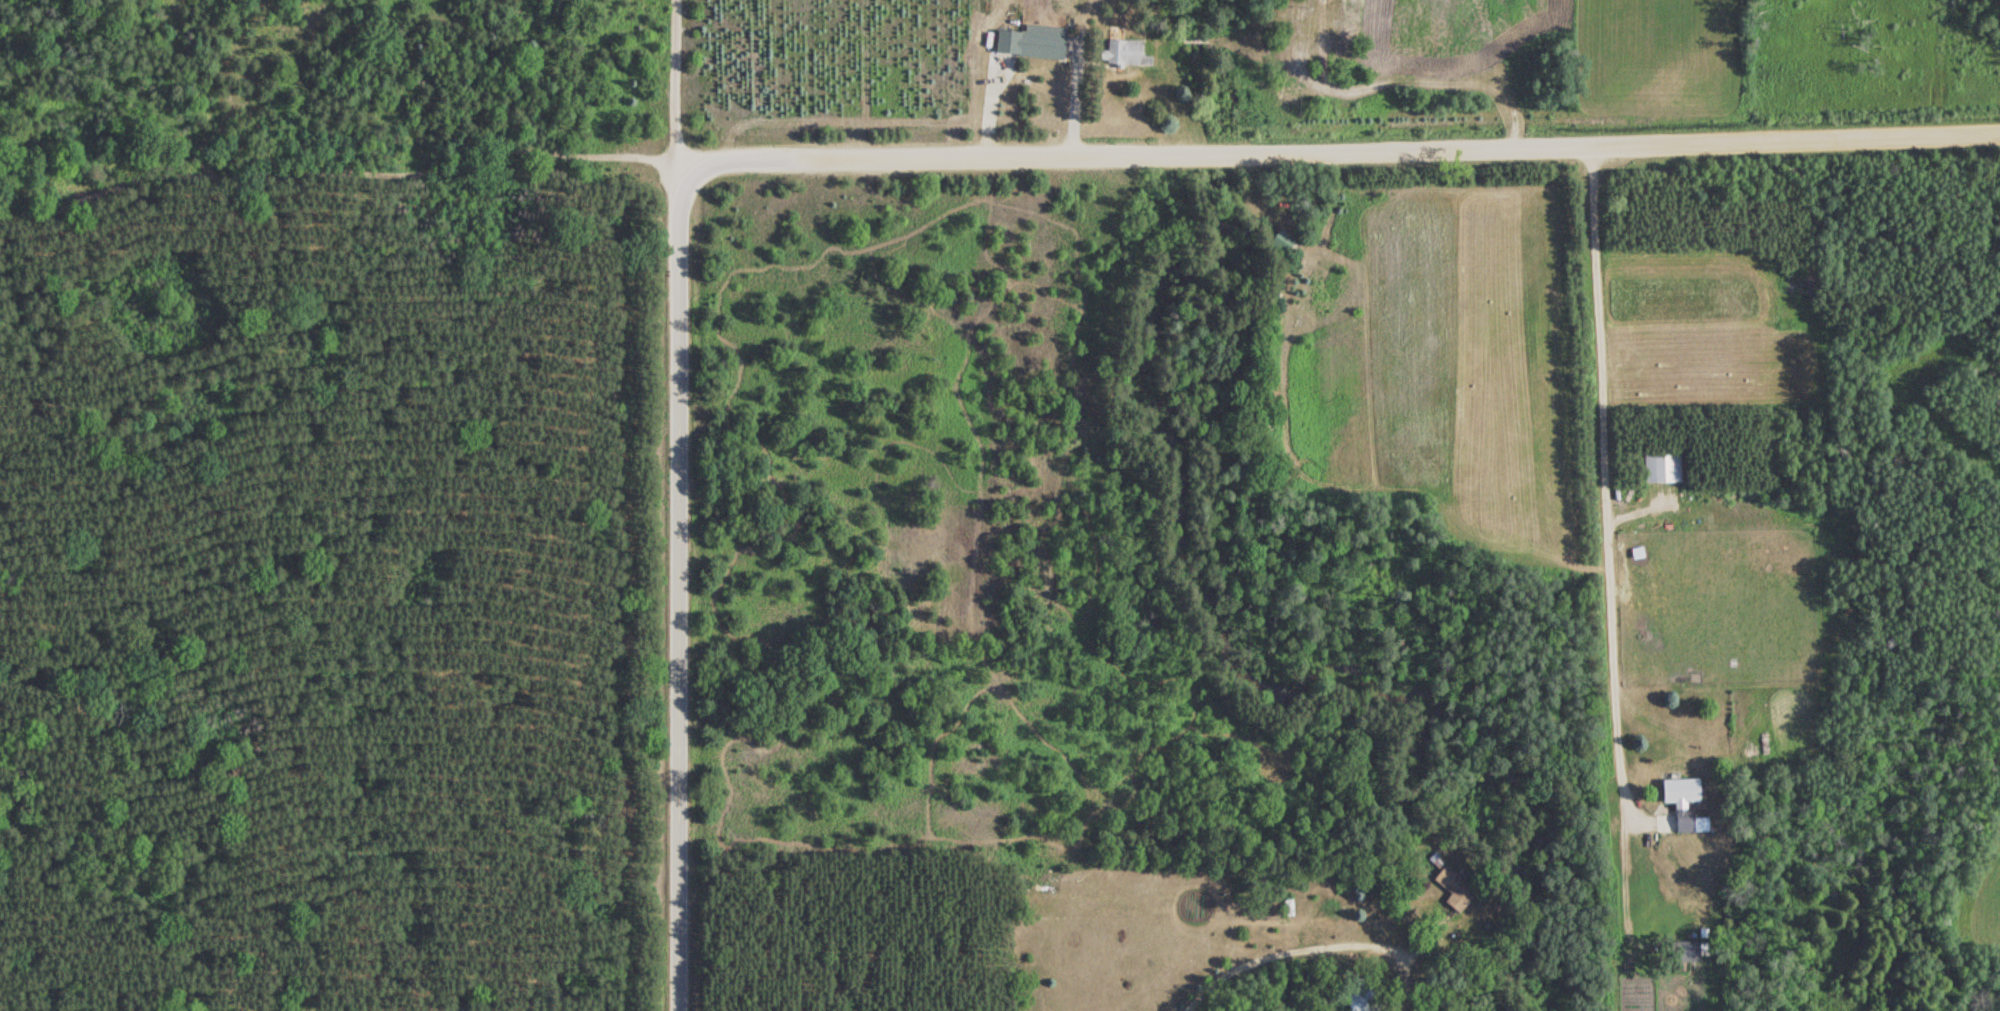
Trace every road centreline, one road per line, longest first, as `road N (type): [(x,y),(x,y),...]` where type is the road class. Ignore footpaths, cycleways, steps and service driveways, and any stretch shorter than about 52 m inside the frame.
road 1 (residential): [(1999,131),(677,161)]
road 2 (residential): [(674,1010),(677,161)]
road 3 (track): [(677,161),(0,149)]
road 4 (track): [(677,161),(670,0)]

